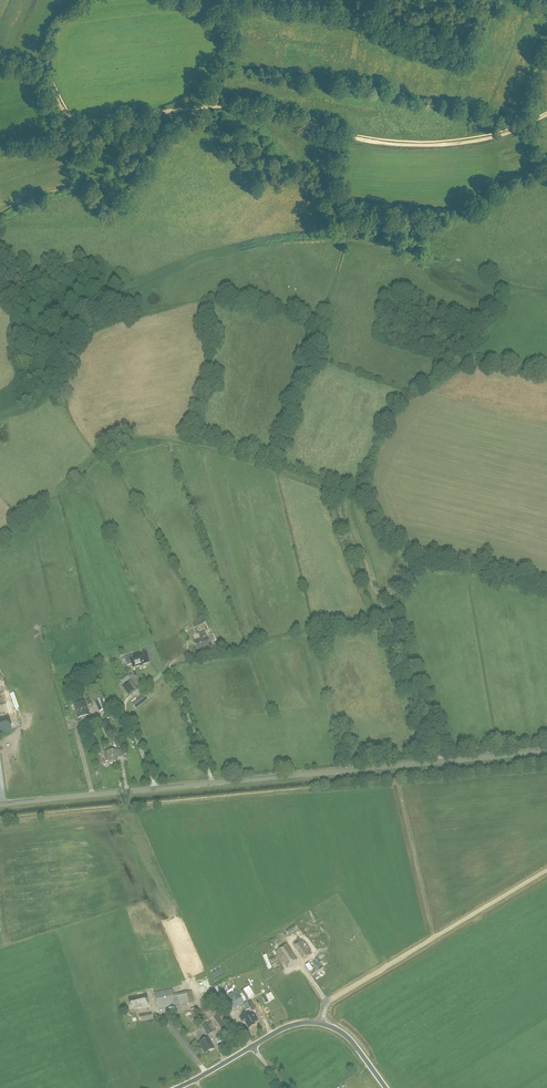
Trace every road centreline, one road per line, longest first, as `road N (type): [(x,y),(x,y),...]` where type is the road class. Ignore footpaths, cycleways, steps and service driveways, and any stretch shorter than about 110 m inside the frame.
road 1 (track): [(0,63),(44,75),(69,118),(80,121),(243,104),(368,141),(437,145),(505,135),(546,116)]
road 2 (unclassified): [(0,804),(546,751)]
road 3 (track): [(326,1002),(546,870)]
road 4 (unclassified): [(178,1087),(271,1035),(314,1024),(349,1040),(385,1087)]
road 5 (track): [(214,783),(171,674),(172,663),(189,657)]

